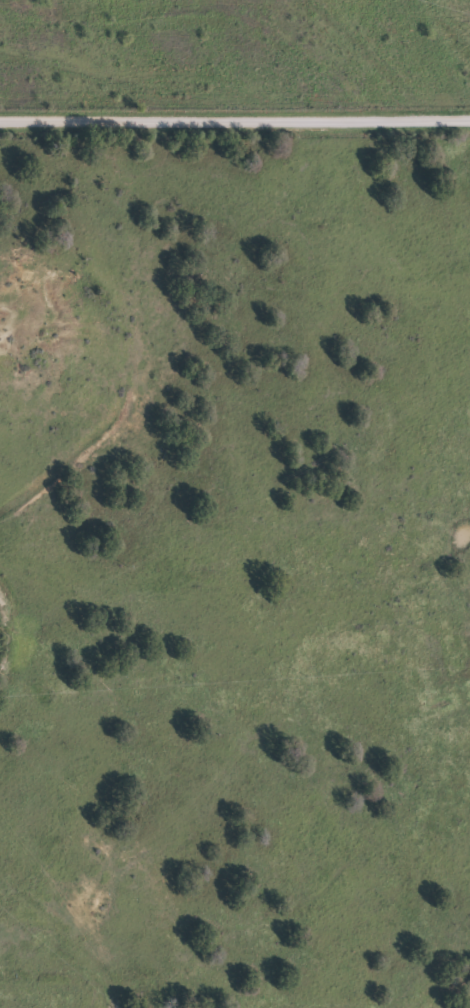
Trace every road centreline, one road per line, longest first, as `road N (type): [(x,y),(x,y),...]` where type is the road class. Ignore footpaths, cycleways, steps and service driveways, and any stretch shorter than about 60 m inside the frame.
road 1 (residential): [(469,123),(0,122)]

